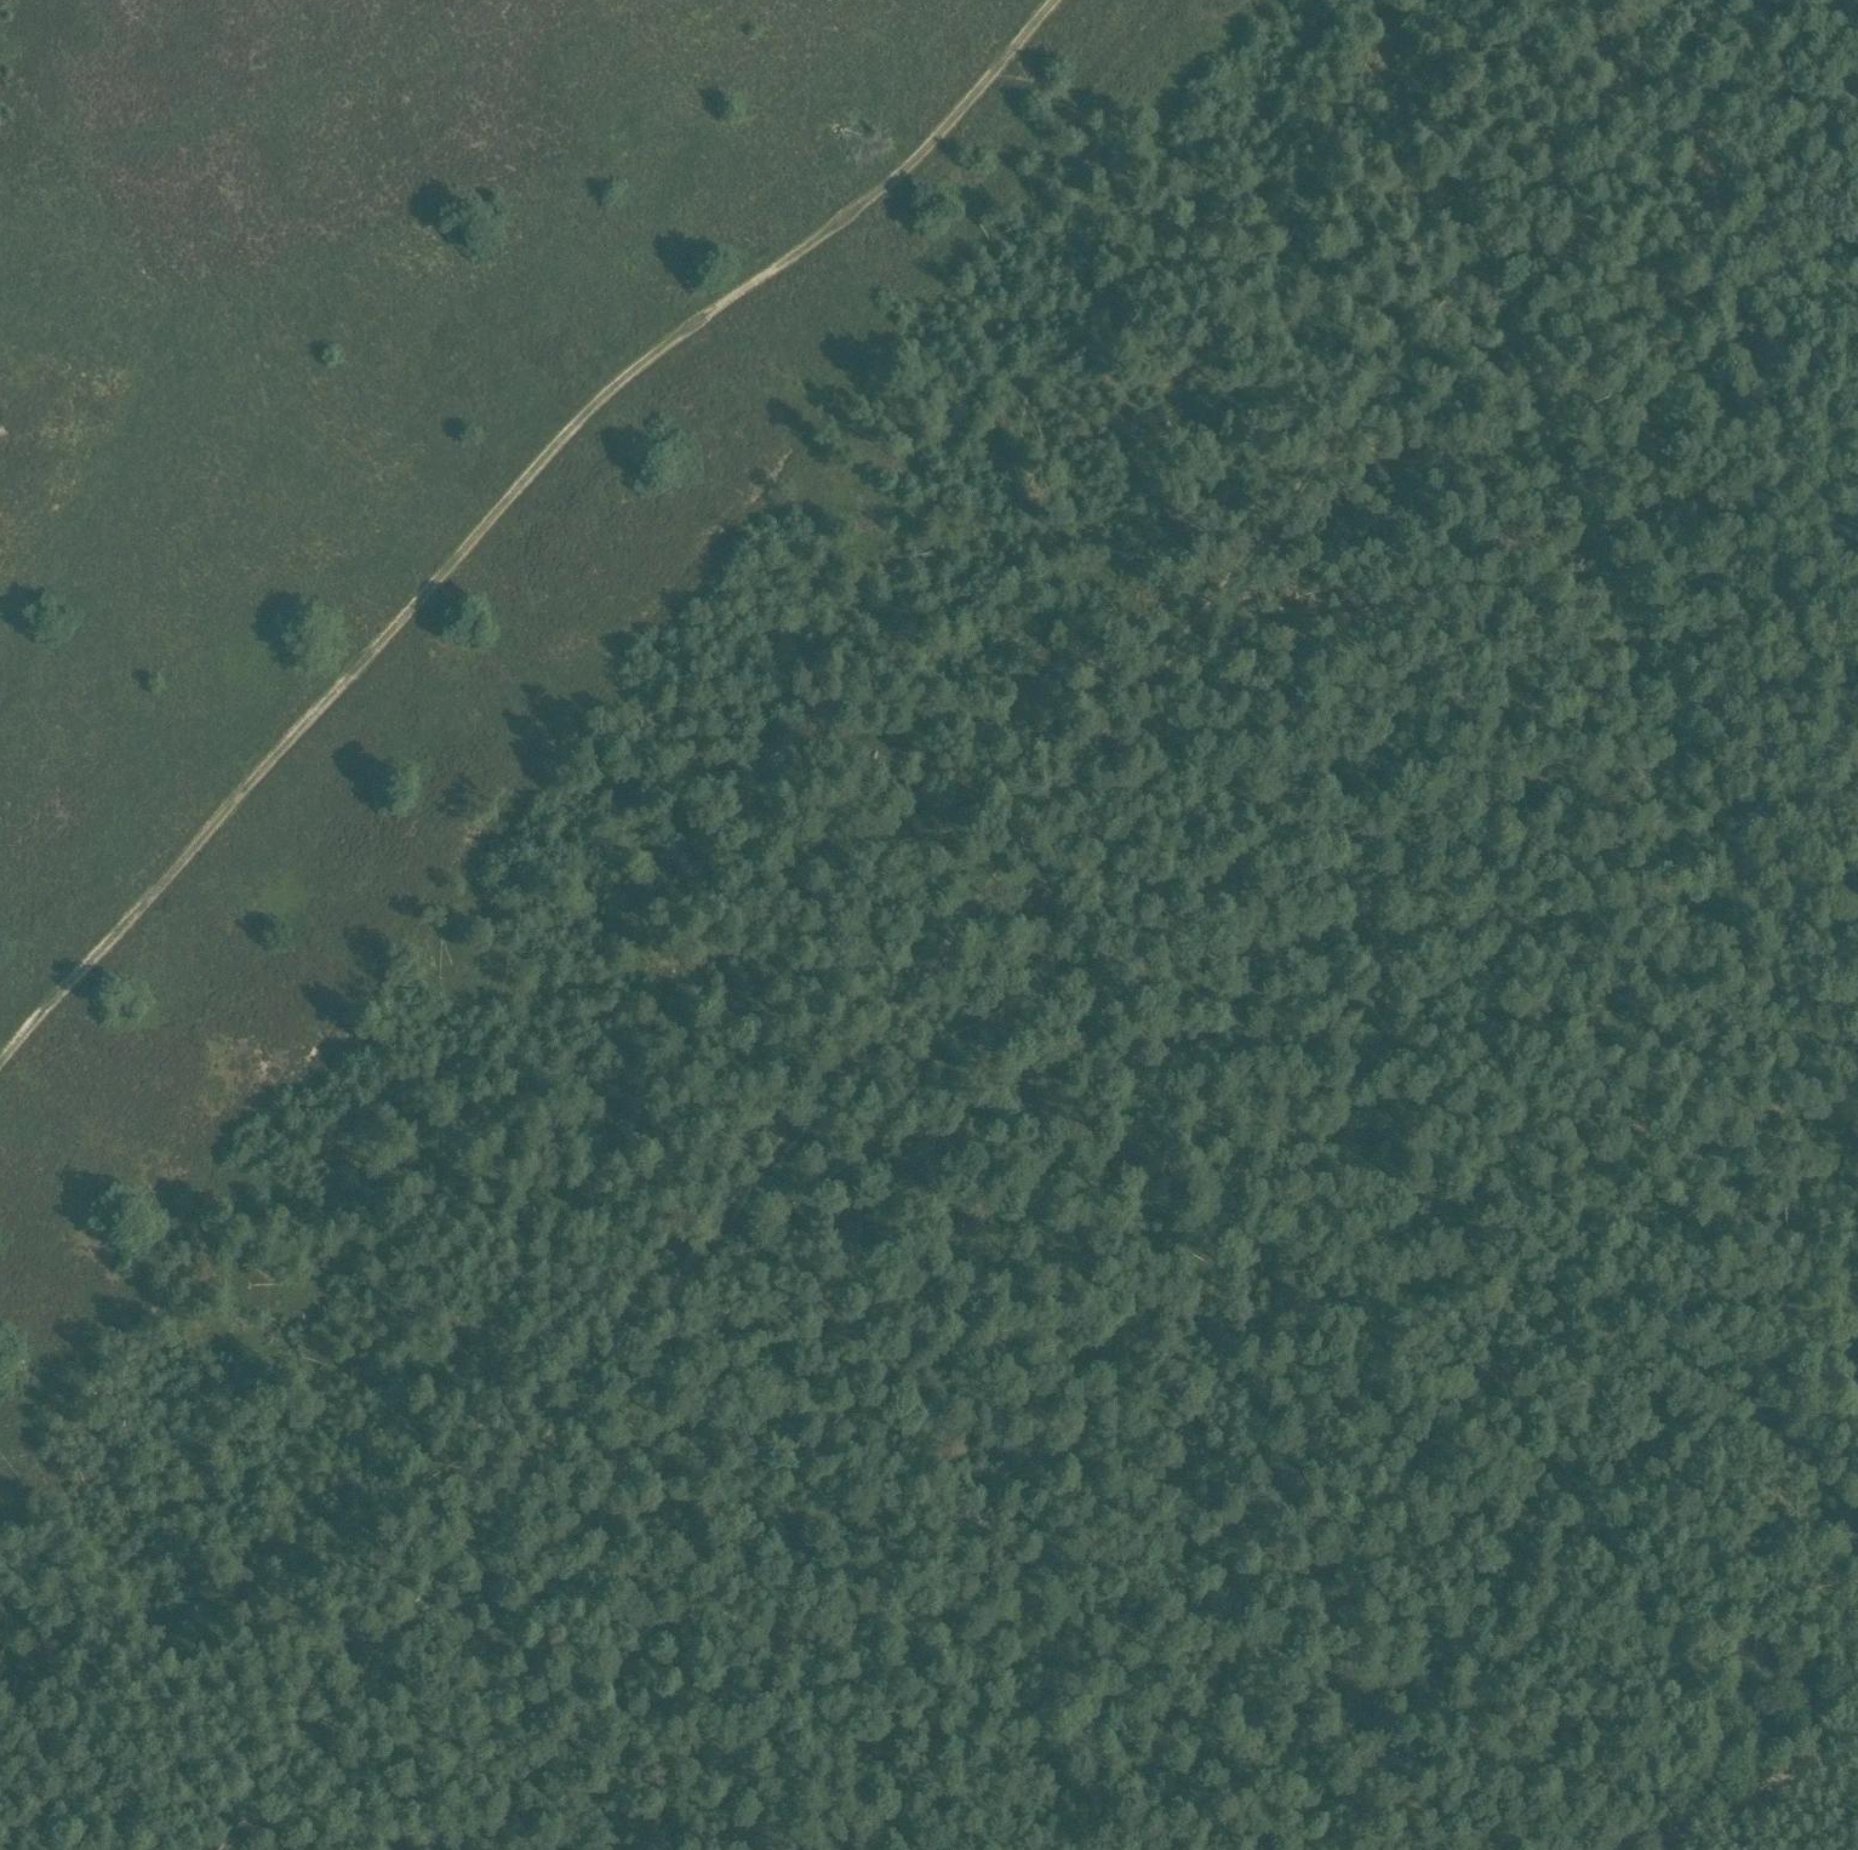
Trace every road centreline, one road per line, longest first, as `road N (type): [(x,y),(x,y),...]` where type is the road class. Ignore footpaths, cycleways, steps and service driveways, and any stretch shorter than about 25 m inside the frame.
road 1 (track): [(221,1849),(916,973),(1670,0)]
road 2 (track): [(1645,1849),(1857,1739)]

